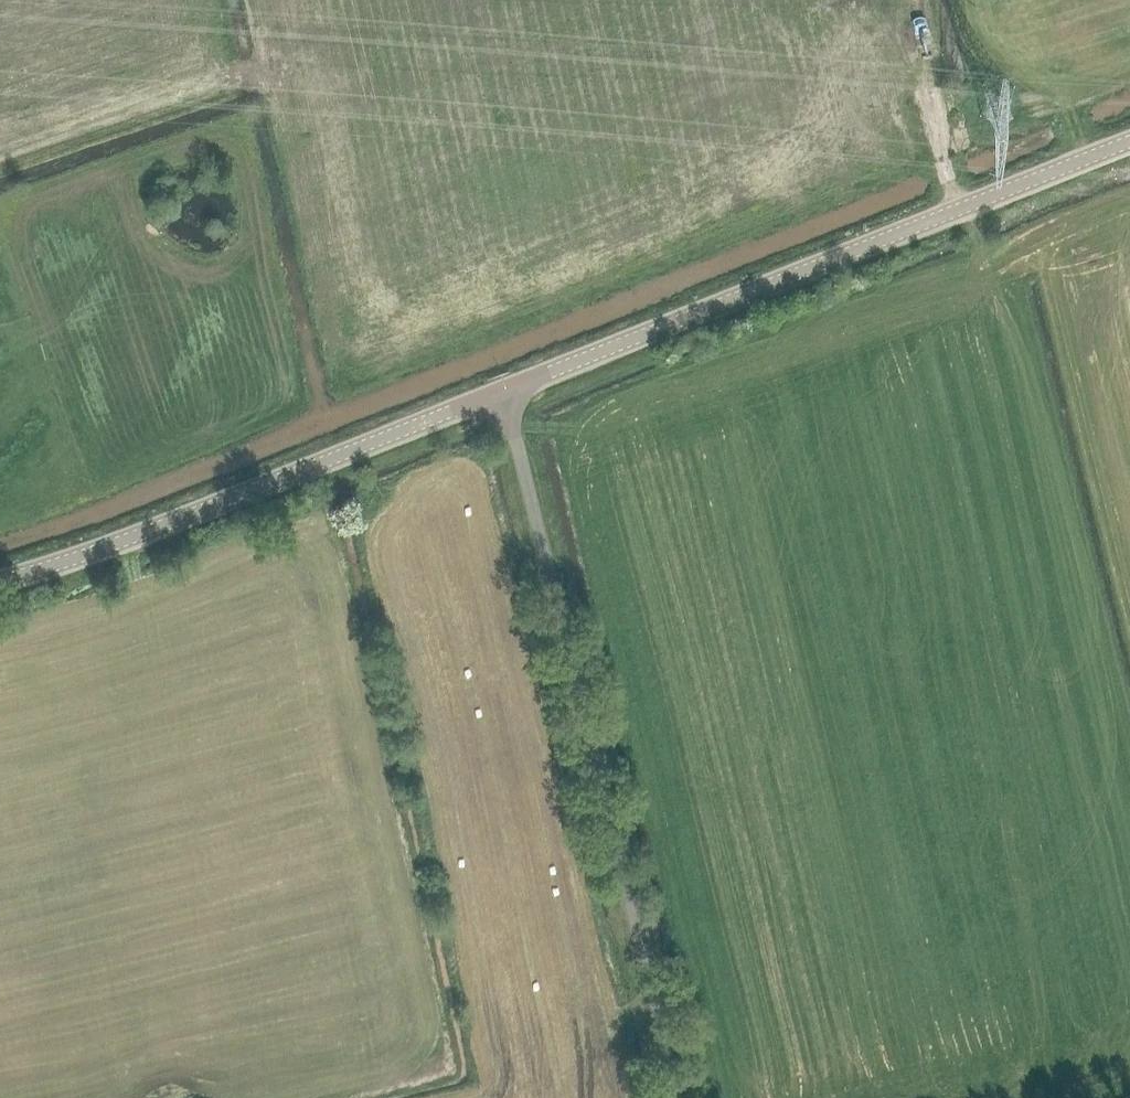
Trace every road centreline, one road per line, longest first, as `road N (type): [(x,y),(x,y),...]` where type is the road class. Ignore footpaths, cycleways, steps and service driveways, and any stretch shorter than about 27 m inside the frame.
road 1 (unclassified): [(680,1097),(505,392)]
road 2 (tertiary): [(505,392),(1129,143)]
road 3 (tertiary): [(0,581),(121,547),(505,392)]

